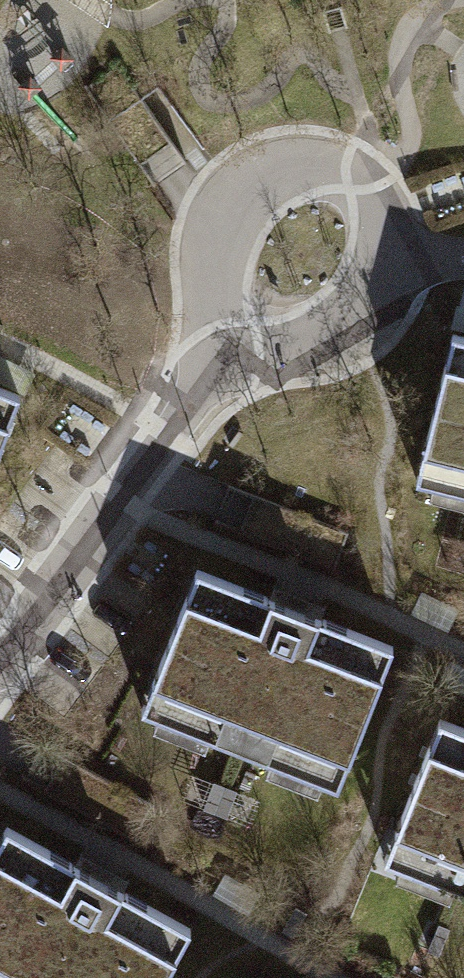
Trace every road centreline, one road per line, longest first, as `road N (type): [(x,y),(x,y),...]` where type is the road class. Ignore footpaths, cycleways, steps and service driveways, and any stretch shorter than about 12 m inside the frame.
road 1 (residential): [(0,663),(246,331)]
road 2 (residential): [(385,257),(369,210),(328,179),(301,173),(248,189),(228,208),(211,259),(227,311),(246,331)]
road 3 (residential): [(246,331),(277,345),(311,347),(343,335),(381,287),(385,257)]

